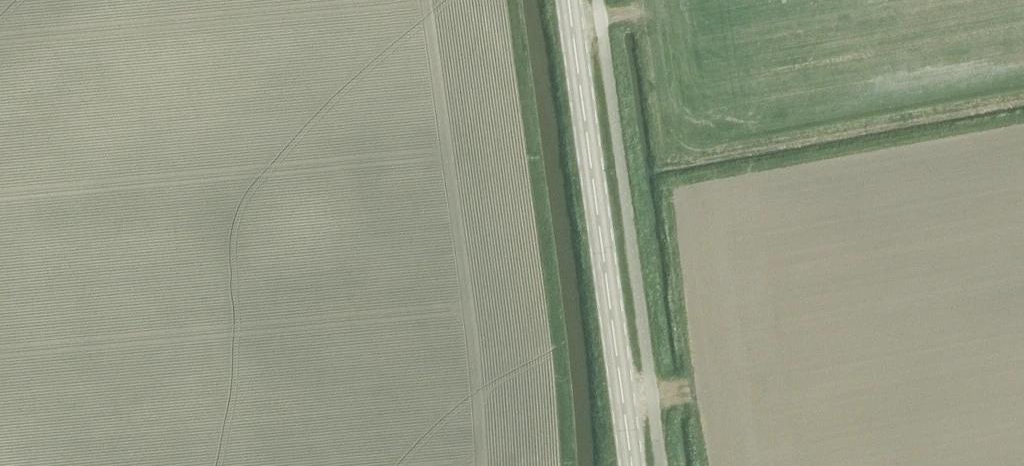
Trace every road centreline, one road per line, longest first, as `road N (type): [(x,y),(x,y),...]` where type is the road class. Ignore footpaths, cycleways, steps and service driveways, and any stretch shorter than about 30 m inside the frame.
road 1 (secondary): [(640,465),(574,0)]

